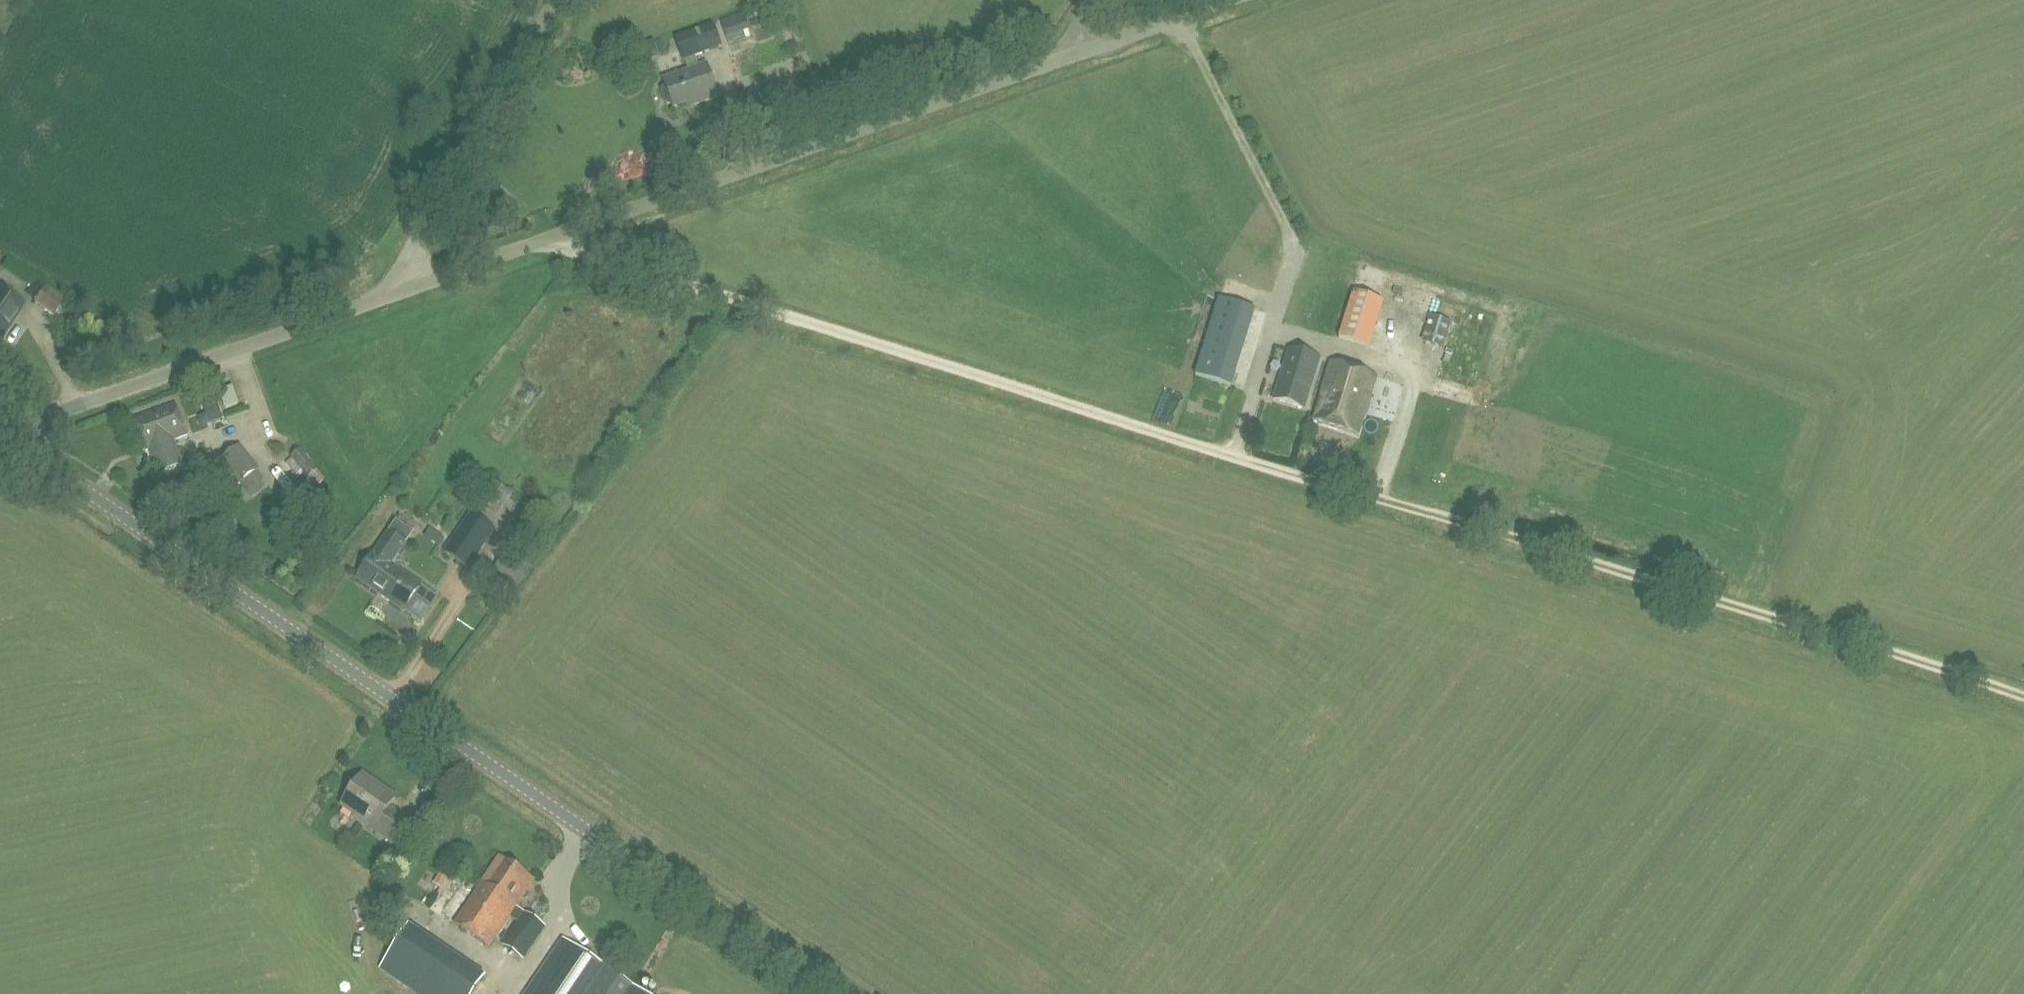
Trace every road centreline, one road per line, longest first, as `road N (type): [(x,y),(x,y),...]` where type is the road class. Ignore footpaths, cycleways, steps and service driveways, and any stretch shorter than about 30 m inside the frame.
road 1 (track): [(2023,694),(539,247)]
road 2 (tertiary): [(832,993),(2,436)]
road 3 (unclassified): [(392,294),(1047,68)]
road 4 (unclassified): [(2,436),(392,294)]
road 5 (unclassified): [(392,294),(430,205),(549,0)]
road 6 (unclassified): [(1047,68),(1240,0)]

